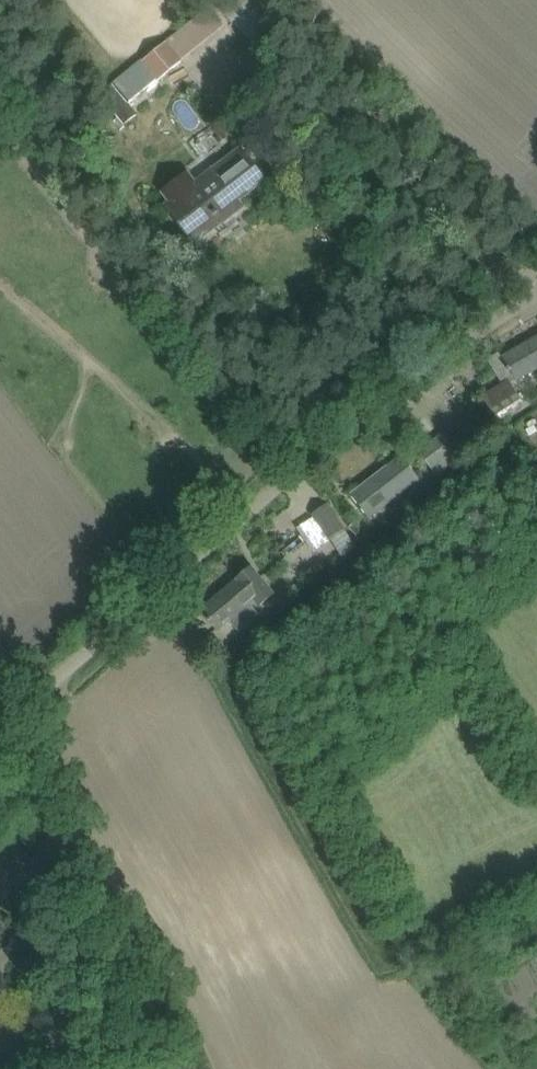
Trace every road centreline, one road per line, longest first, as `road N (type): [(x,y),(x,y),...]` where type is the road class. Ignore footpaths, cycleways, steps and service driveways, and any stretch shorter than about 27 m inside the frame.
road 1 (unclassified): [(5,708),(471,331),(536,293)]

